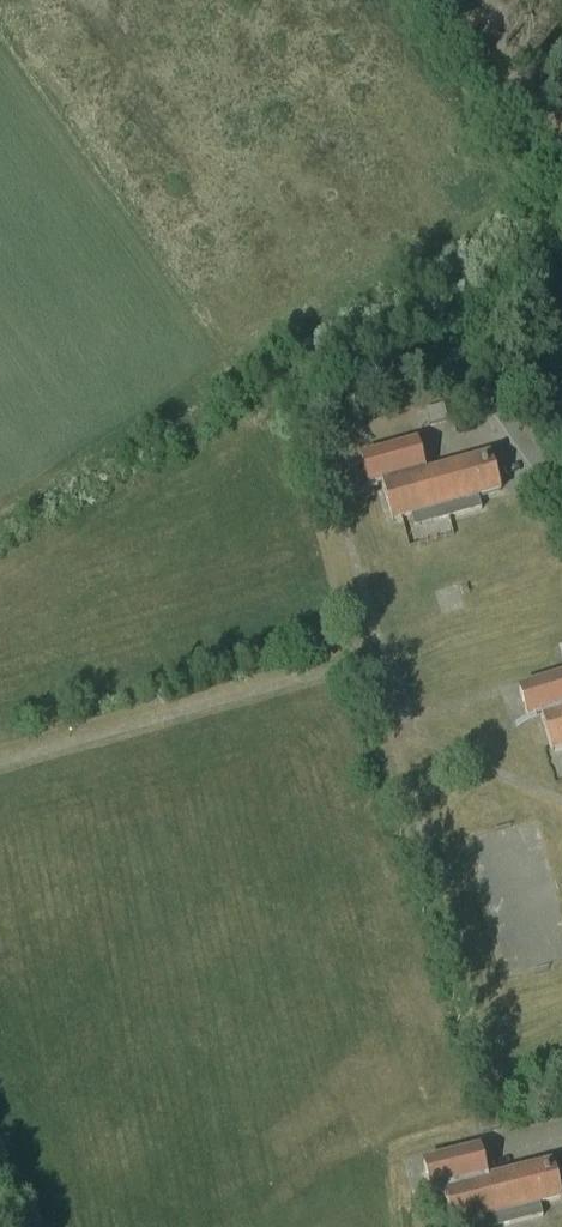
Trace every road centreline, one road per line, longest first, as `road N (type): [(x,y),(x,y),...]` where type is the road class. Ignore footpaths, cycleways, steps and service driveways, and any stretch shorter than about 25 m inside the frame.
road 1 (track): [(561,170),(439,0)]
road 2 (unclassified): [(561,488),(482,372)]

